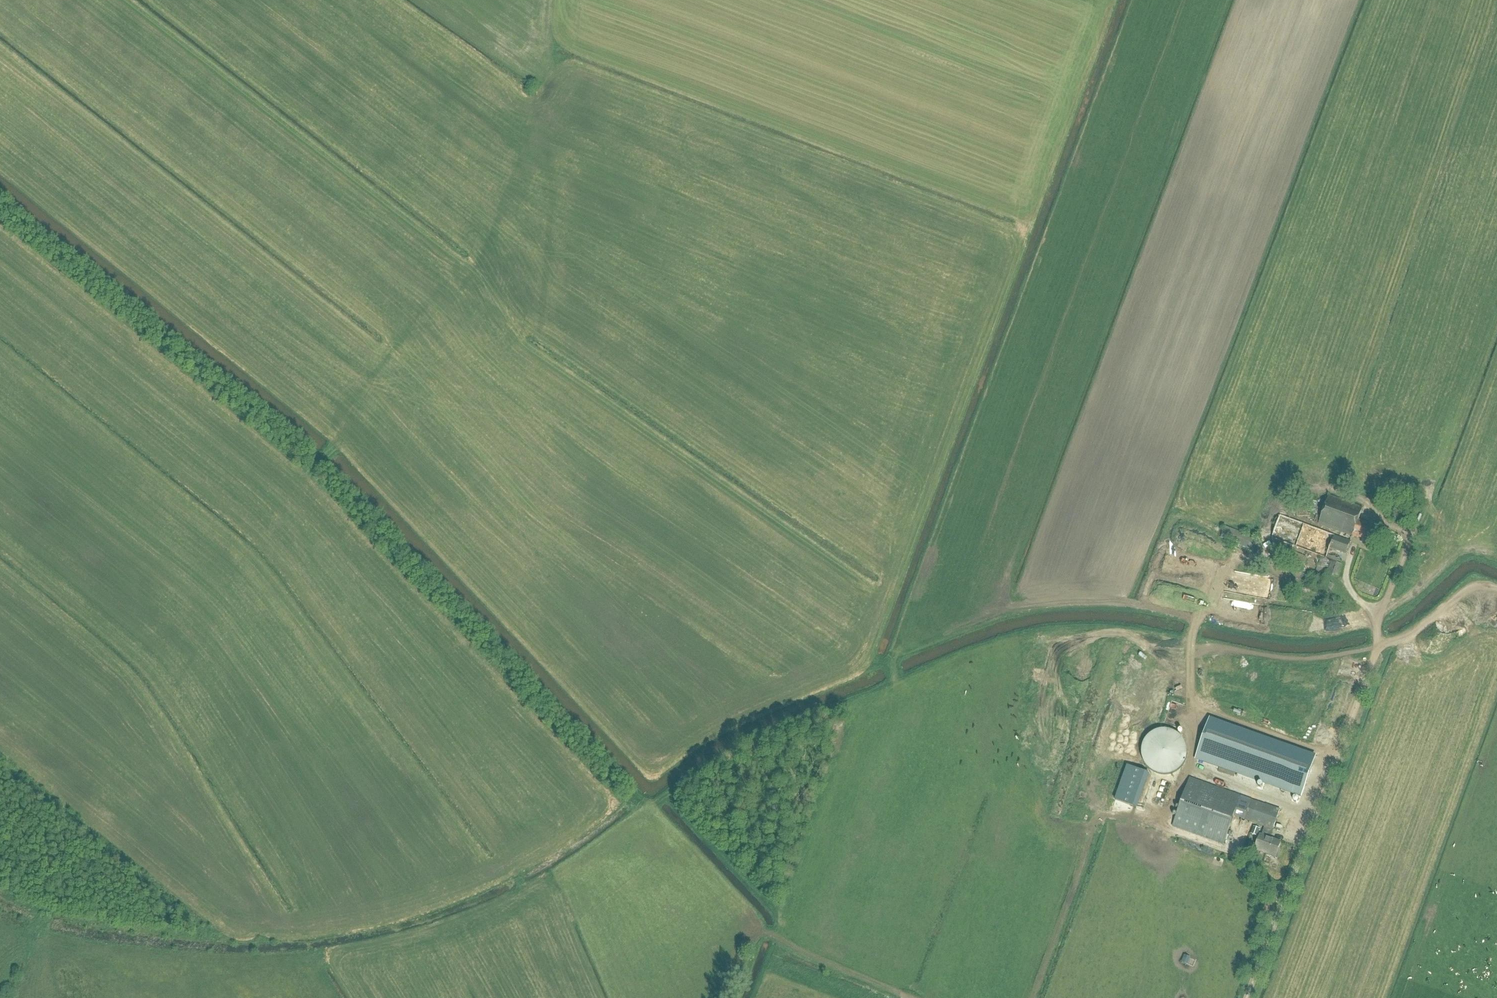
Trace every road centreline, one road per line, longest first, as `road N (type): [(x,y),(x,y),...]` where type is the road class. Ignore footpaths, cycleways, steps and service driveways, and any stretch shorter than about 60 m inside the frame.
road 1 (unclassified): [(1246,997),(1377,647)]
road 2 (track): [(1496,591),(1472,586),(1404,640),(1377,647)]

